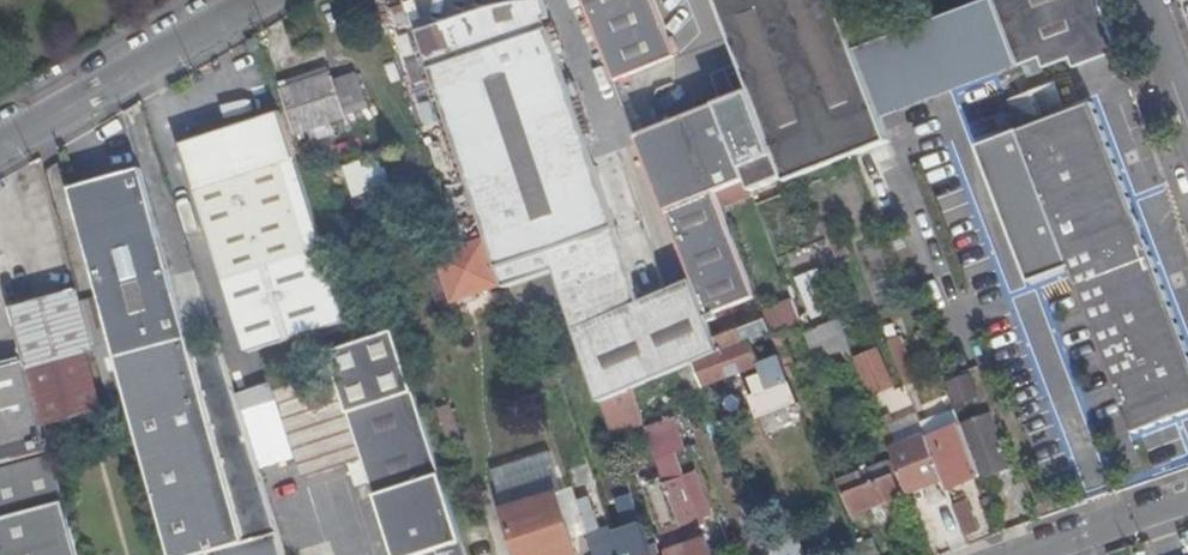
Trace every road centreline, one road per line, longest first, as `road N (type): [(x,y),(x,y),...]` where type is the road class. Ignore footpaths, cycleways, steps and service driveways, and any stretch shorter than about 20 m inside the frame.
road 1 (residential): [(250,0),(0,145)]
road 2 (residential): [(1029,554),(1187,493)]
road 3 (residential): [(1187,121),(1140,0)]

